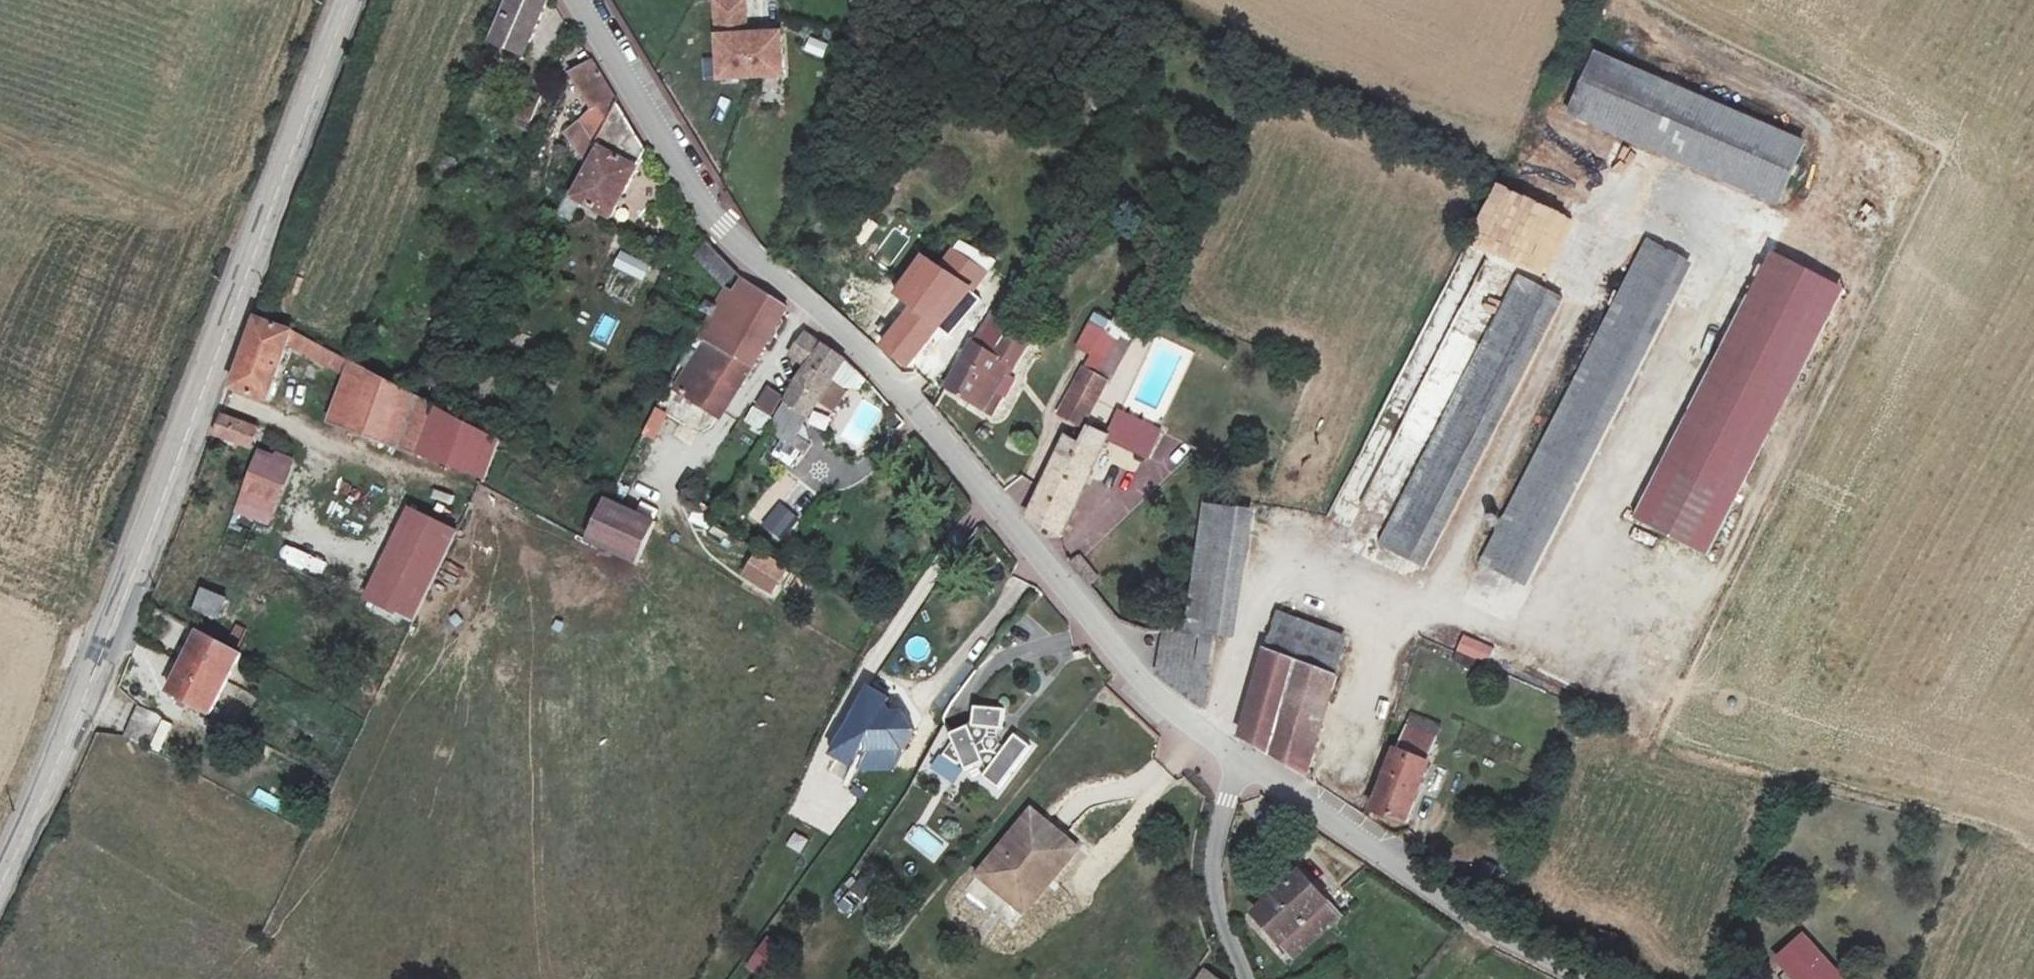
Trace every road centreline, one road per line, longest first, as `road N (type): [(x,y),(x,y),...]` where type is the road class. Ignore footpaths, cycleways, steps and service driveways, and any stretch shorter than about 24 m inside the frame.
road 1 (unclassified): [(1251,762),(1122,660),(819,321),(727,252),(575,0)]
road 2 (tertiary): [(0,896),(30,848),(350,0)]
road 3 (unclassified): [(1604,978),(1251,762)]
road 4 (residential): [(1251,762),(1219,881),(1217,926),(1238,978)]

